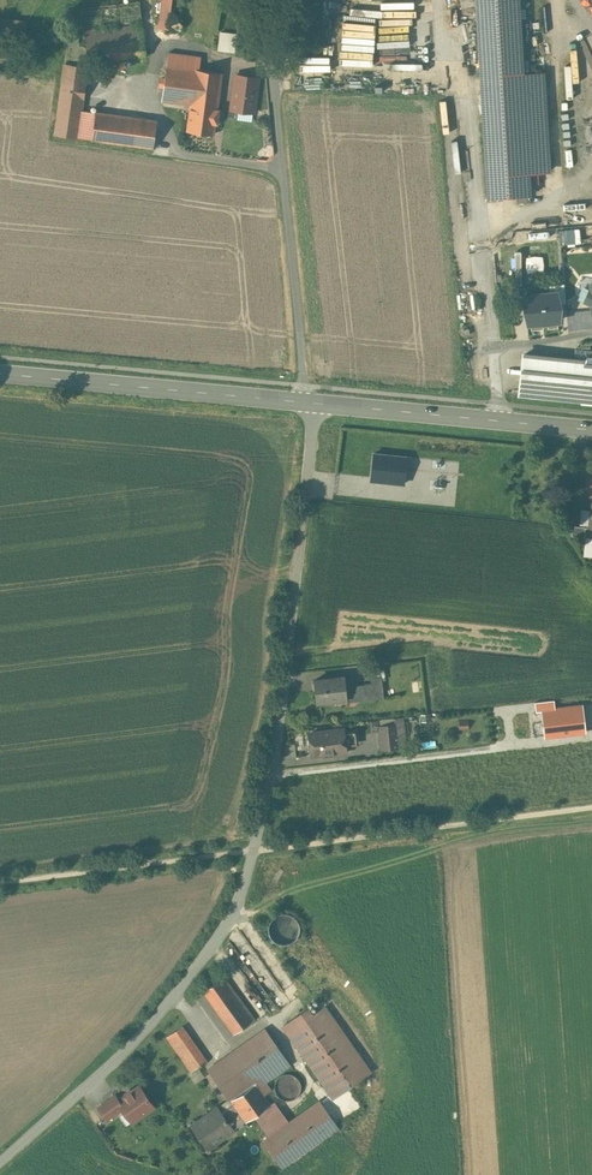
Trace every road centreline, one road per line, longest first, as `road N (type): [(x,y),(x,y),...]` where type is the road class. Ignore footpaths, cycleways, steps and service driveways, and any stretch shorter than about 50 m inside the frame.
road 1 (unclassified): [(0,1163),(138,1040),(232,913),(273,774)]
road 2 (unclassified): [(307,401),(268,0)]
road 3 (unclassified): [(273,774),(311,439),(307,401)]
road 4 (secondary): [(0,371),(307,401)]
road 5 (unclassified): [(571,725),(539,742),(273,774)]
road 6 (secondary): [(307,401),(504,420)]
road 7 (unclassified): [(591,333),(496,349),(504,420)]

